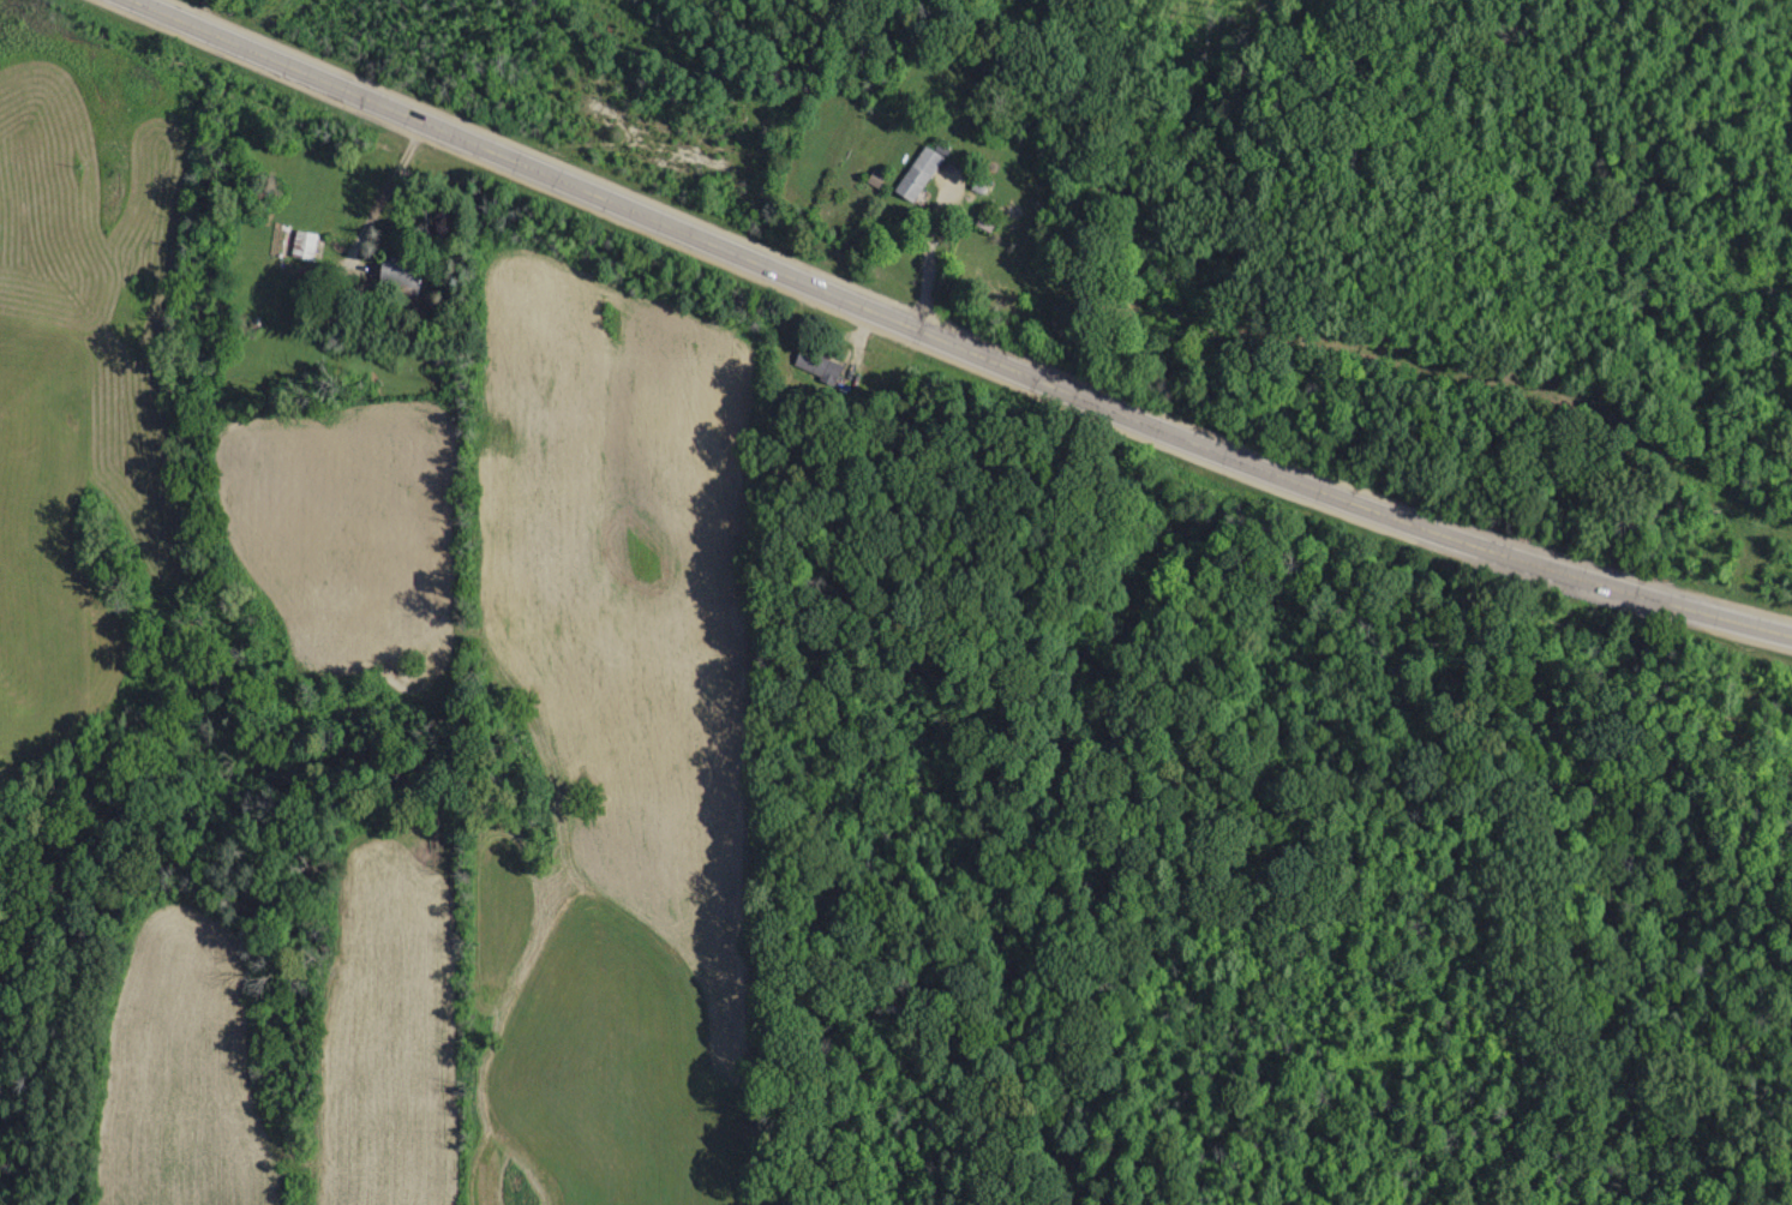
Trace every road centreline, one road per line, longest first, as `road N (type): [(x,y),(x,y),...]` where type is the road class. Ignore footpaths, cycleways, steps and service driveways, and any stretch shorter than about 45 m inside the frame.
road 1 (primary): [(139,0),(1311,486),(1478,546),(1791,634)]

